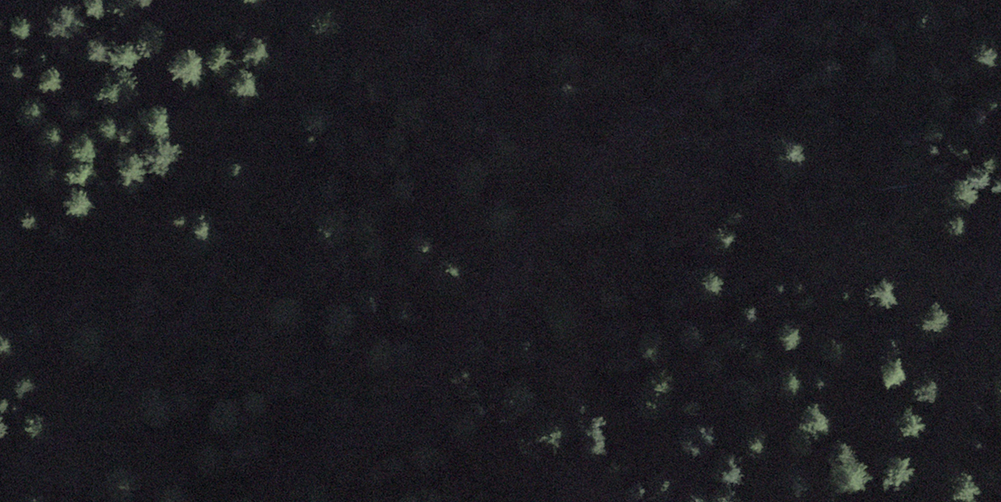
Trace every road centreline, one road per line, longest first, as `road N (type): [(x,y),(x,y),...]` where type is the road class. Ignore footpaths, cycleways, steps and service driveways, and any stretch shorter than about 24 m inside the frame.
road 1 (track): [(238,501),(322,445),(389,424),(413,398),(440,344),(609,148),(747,39),(776,0)]
road 2 (track): [(312,0),(201,303),(104,421),(30,463),(14,501)]
road 3 (track): [(1000,234),(926,501)]

